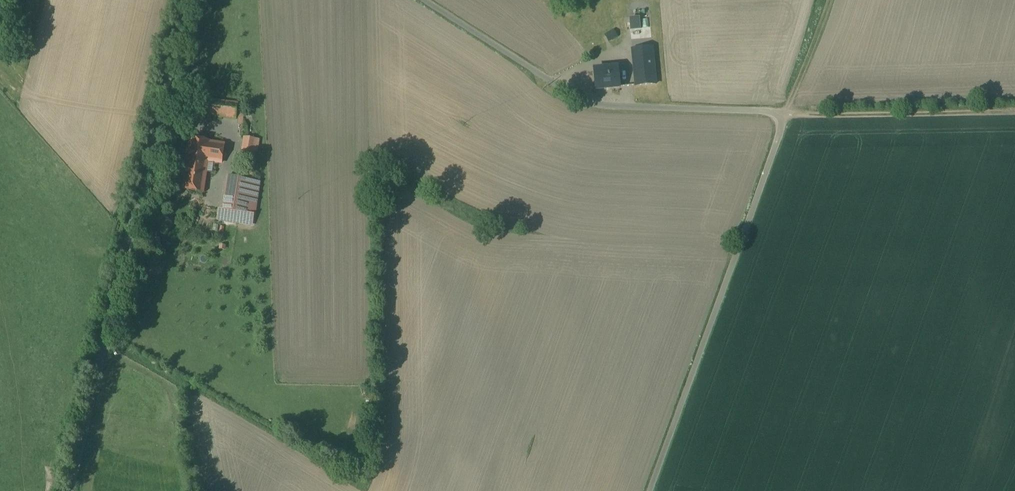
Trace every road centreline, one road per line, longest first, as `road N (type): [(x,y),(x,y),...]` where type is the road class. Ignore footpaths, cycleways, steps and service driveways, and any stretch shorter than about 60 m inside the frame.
road 1 (unclassified): [(437,0),(572,88),(617,103),(771,105),(784,117),(646,490)]
road 2 (unclassified): [(191,0),(74,490)]
road 3 (track): [(1014,110),(784,117)]

